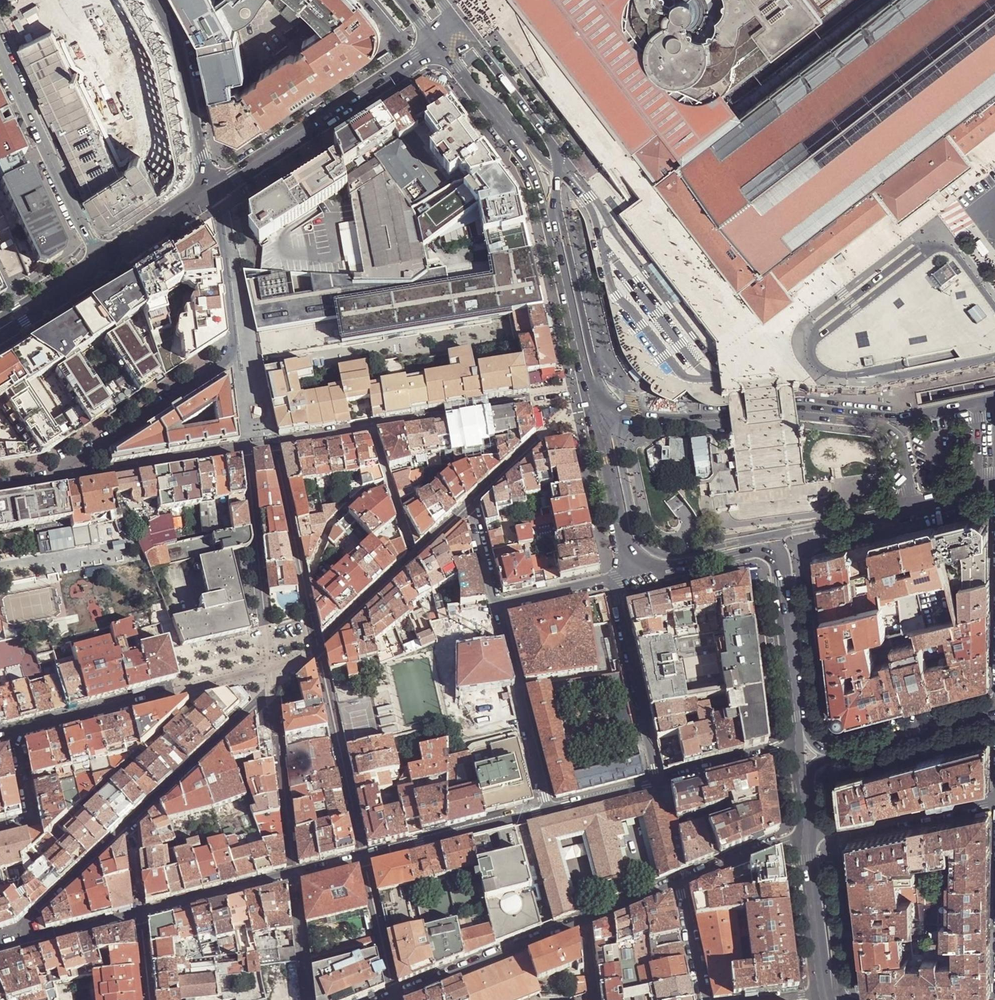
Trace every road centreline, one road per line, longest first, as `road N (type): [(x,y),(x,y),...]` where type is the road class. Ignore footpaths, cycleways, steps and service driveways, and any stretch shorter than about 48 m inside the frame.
road 1 (secondary): [(844,999),(792,463),(770,378)]
road 2 (secondary): [(770,378),(523,91),(432,0)]
road 3 (residential): [(48,482),(228,357),(235,331),(211,193)]
road 4 (secondary): [(441,46),(211,193)]
road 5 (secondary): [(862,417),(807,411),(706,420),(639,416),(595,403)]
road 6 (residential): [(270,665),(15,733)]
road 7 (residential): [(0,52),(98,265)]
road 8 (secondary): [(994,384),(875,399),(824,395),(770,378)]
road 9 (residential): [(274,445),(493,407)]
road 10 (residential): [(245,449),(270,665)]
road 11 (residential): [(362,857),(318,647)]
road 12 (residential): [(497,604),(549,810)]
road 13 (residential): [(612,578),(658,783)]
road 14 (residential): [(470,504),(318,647)]
road 15 (secondary): [(553,211),(557,148),(466,36)]
road 16 (residential): [(318,647),(274,445)]
road 17 (secondary): [(211,193),(174,47),(148,0)]
road 18 (residential): [(583,921),(394,998)]
road 19 (secondary): [(441,46),(532,167),(553,211)]
road 20 (residential): [(48,482),(245,449)]
road 21 (residential): [(273,688),(131,825)]
road 22 (secondary): [(553,211),(595,403)]
road 23 (residential): [(362,857),(549,810)]
road 24 (residential): [(994,803),(807,834)]
road 25 (residential): [(273,688),(295,875)]
road 26 (secondary): [(762,546),(780,560),(799,713)]
road 27 (secondary): [(595,403),(636,573)]
road 28 (secondary): [(833,755),(994,714)]
road 29 (residential): [(595,403),(572,407),(470,504)]
road 30 (residential): [(131,825),(28,923),(27,942)]
road 31 (residential): [(140,914),(295,875)]
road 32 (secondary): [(822,992),(807,834)]
road 33 (residential): [(762,546),(775,534),(913,507)]
road 34 (residential): [(394,998),(362,857)]
road 35 (residential): [(658,783),(796,747)]
road 36 (residential): [(807,834),(678,882)]
road 37 (secondary): [(211,193),(98,265)]
road 38 (secondary): [(636,573),(762,546)]
road 39 (secondary): [(988,400),(862,417)]
road 40 (residential): [(295,875),(308,999)]
road 41 (residential): [(678,882),(704,999)]

